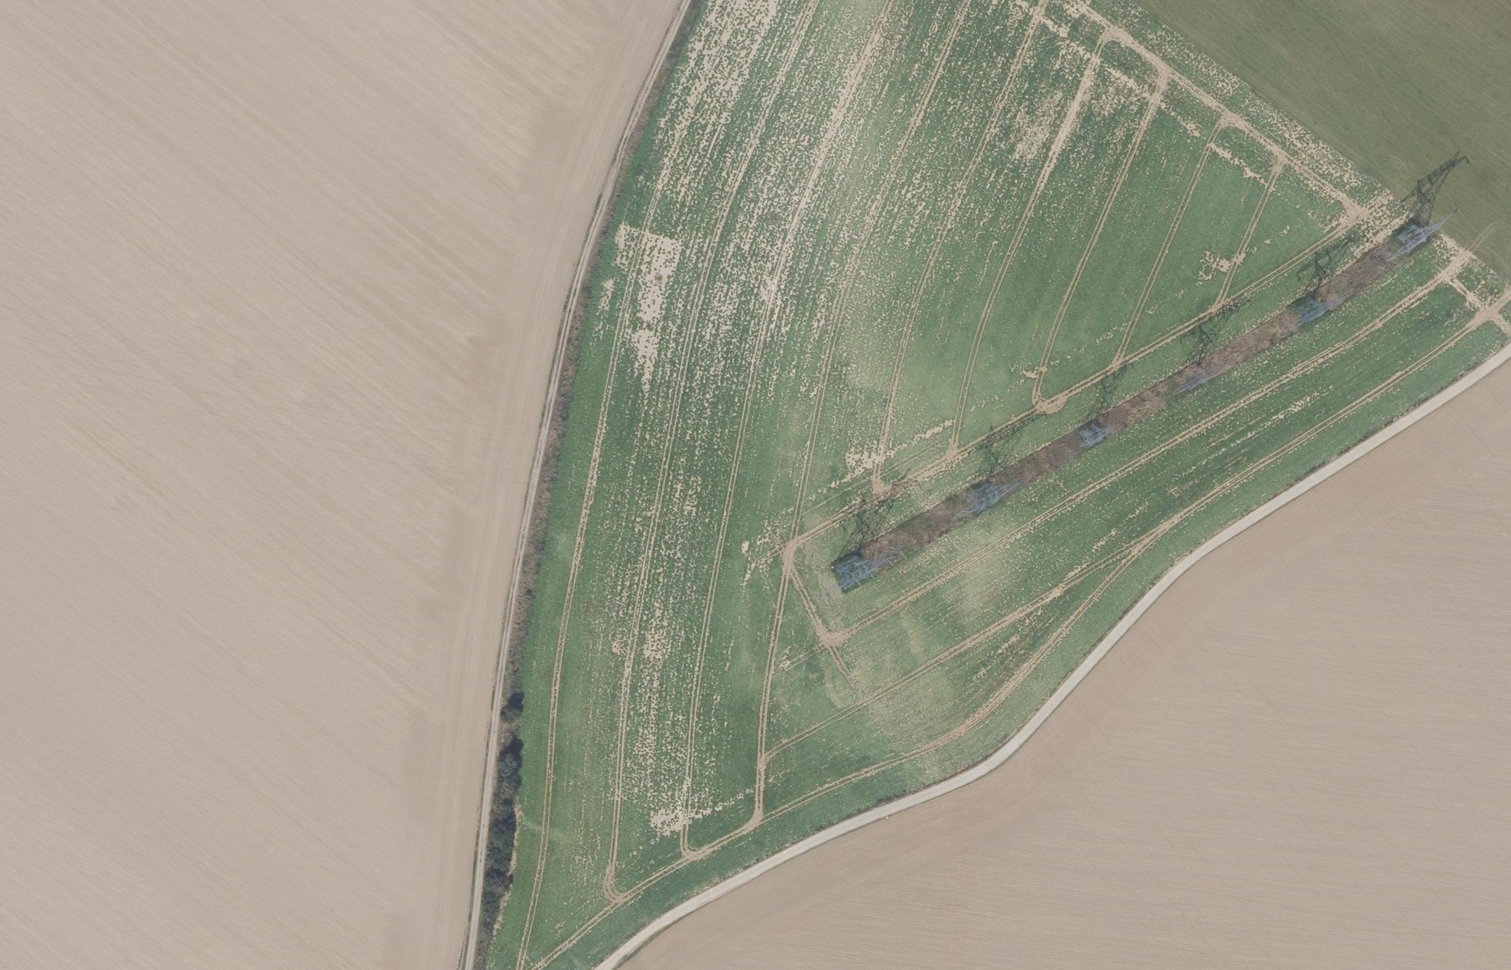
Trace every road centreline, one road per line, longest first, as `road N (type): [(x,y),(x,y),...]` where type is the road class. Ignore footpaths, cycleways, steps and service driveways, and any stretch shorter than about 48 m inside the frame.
road 1 (track): [(604,969),(675,913),(971,776),(1042,713),(1185,562),(1510,351)]
road 2 (track): [(469,969),(519,564),(566,332),(617,169),(687,0)]

